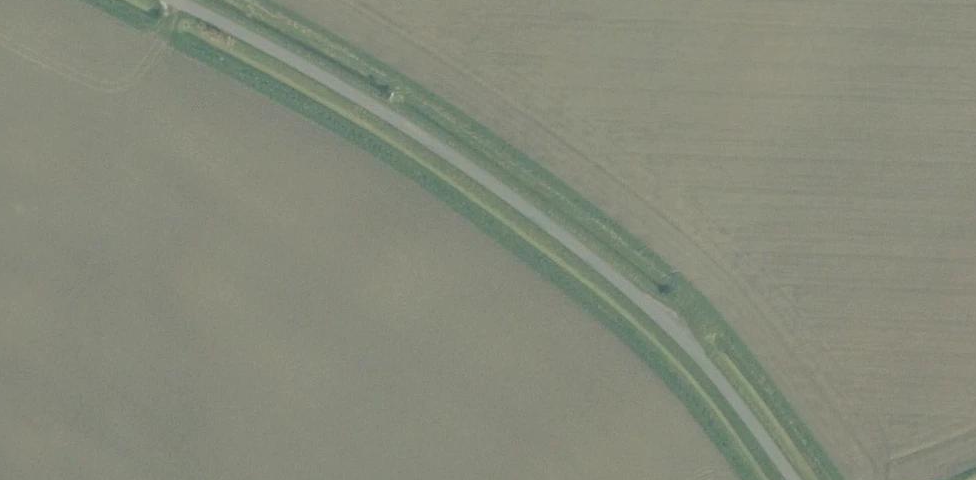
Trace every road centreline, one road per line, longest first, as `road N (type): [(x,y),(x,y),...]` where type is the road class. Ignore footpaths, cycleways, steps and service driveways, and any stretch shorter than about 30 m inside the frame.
road 1 (tertiary): [(788,479),(690,352),(532,218),(425,144),(165,0)]

